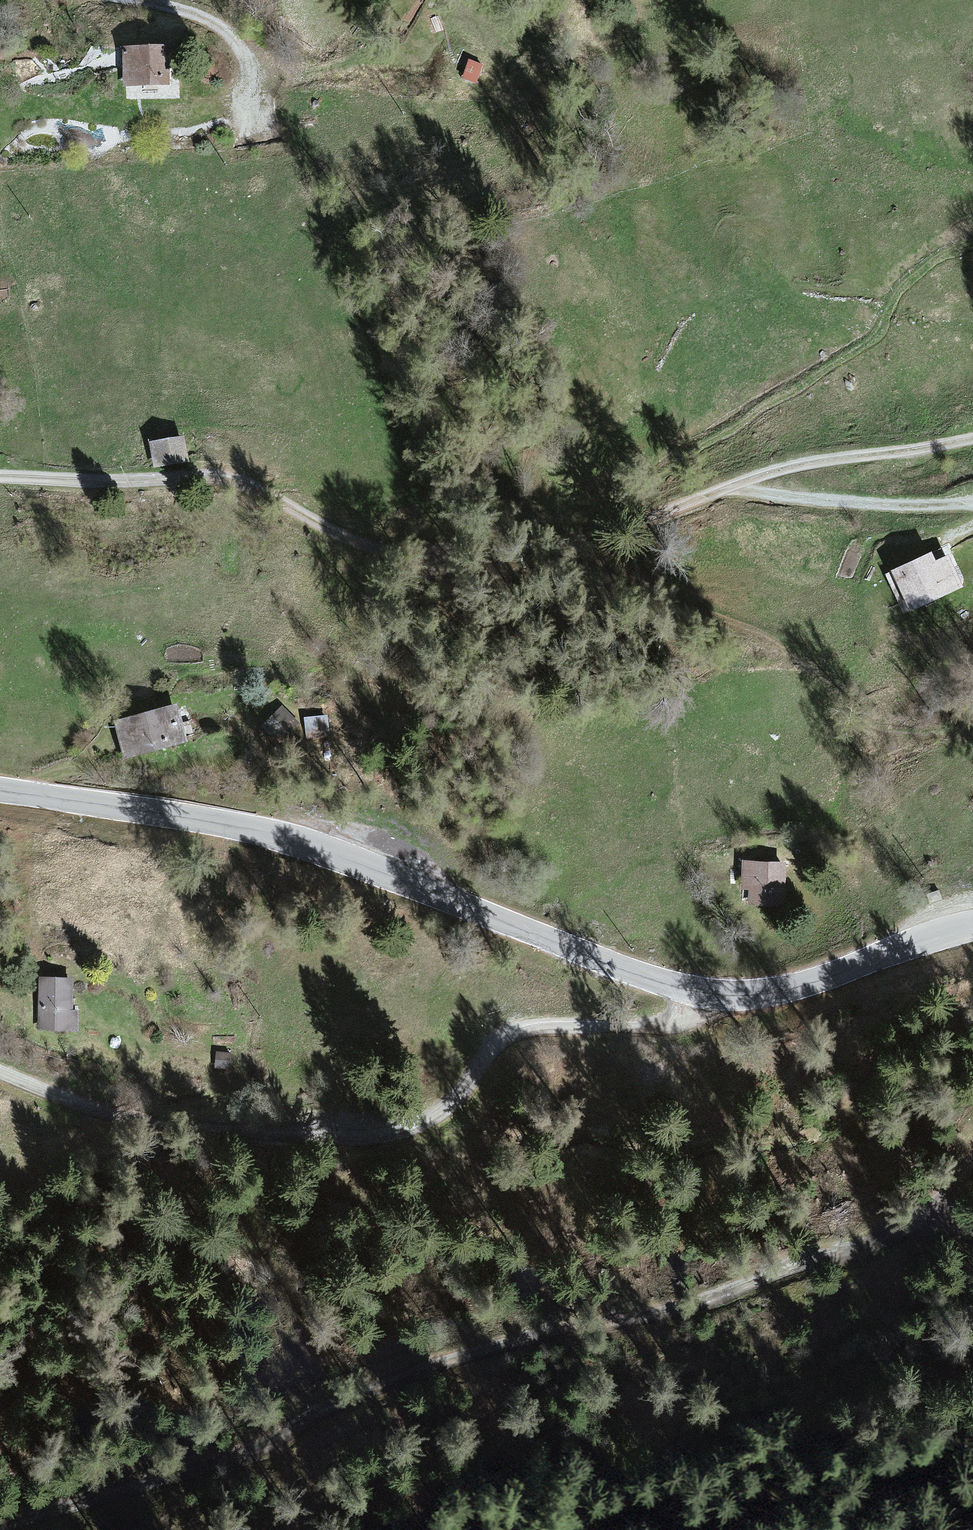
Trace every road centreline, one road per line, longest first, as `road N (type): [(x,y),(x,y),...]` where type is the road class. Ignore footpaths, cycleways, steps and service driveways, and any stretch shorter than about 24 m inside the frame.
road 1 (track): [(972,1164),(868,1243),(630,1330),(409,1381),(210,1474),(22,1529)]
road 2 (unclassified): [(0,789),(284,837),(627,971),(714,996),(777,990),(972,925)]
road 3 (track): [(0,479),(212,477),(370,552),(426,559),(549,544),(809,464),(972,442)]
road 4 (track): [(0,1067),(150,1120),(371,1133),(414,1124),(462,1096),(490,1046),(513,1027),(670,1022),(699,992)]
road 5 (track): [(741,487),(768,495),(972,505)]
road 6 (track): [(120,0),(166,7),(242,48),(243,122)]

